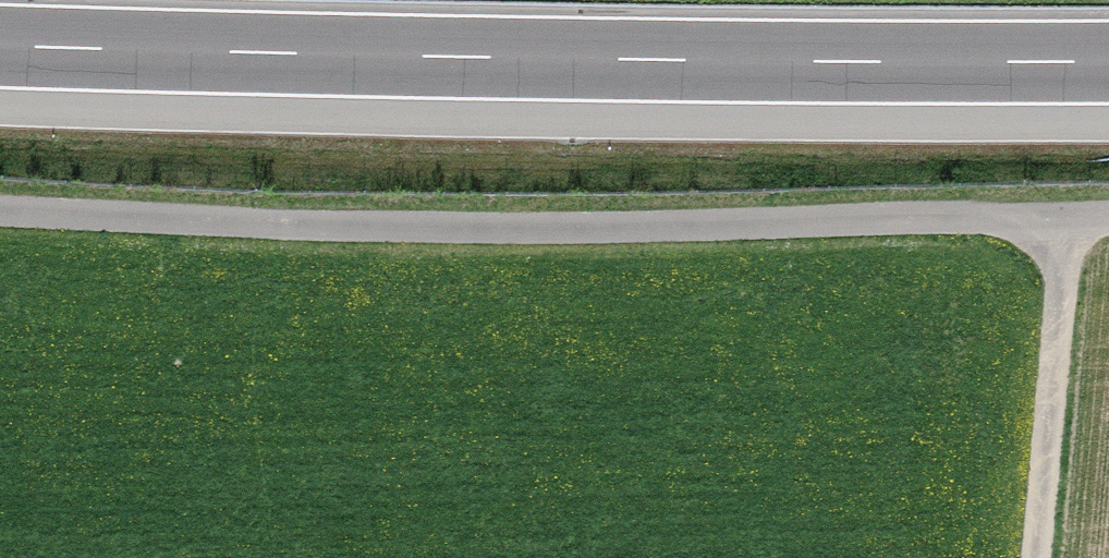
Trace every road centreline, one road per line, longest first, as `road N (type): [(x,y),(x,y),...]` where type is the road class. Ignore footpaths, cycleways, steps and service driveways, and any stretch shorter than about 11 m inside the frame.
road 1 (track): [(1108,215),(526,228),(0,211)]
road 2 (motorway): [(0,46),(1108,61)]
road 3 (track): [(1037,557),(1068,217)]

